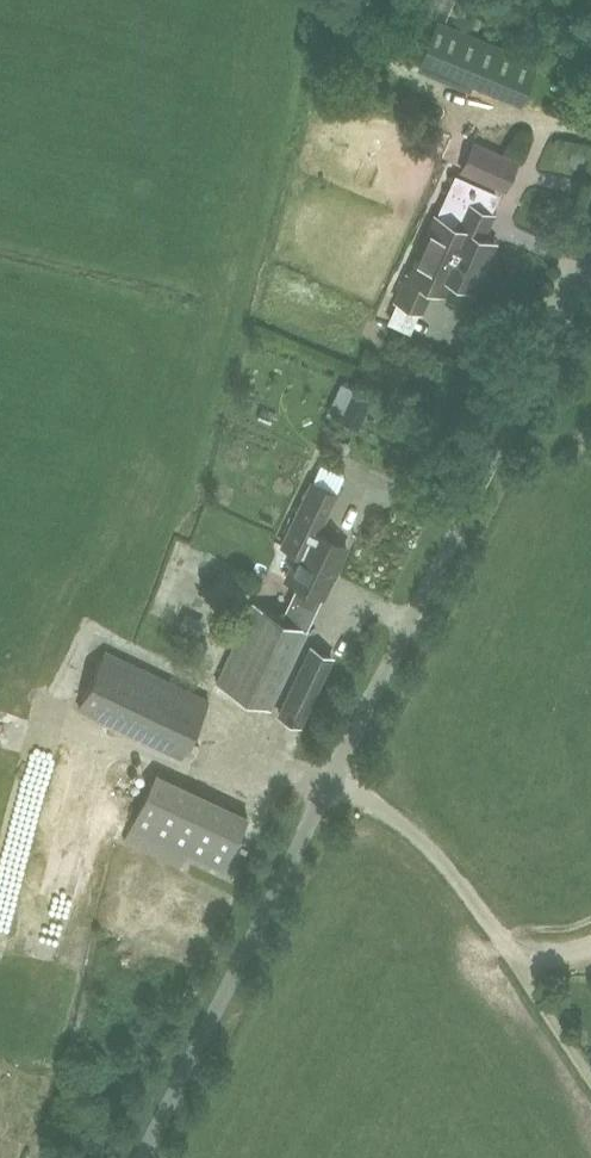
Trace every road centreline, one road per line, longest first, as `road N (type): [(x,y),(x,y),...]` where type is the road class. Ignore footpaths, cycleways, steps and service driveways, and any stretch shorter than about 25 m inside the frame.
road 1 (unclassified): [(330,783),(590,257)]
road 2 (unclassified): [(142,1157),(330,783)]
road 3 (residential): [(590,1080),(448,869),(404,825),(330,783)]

